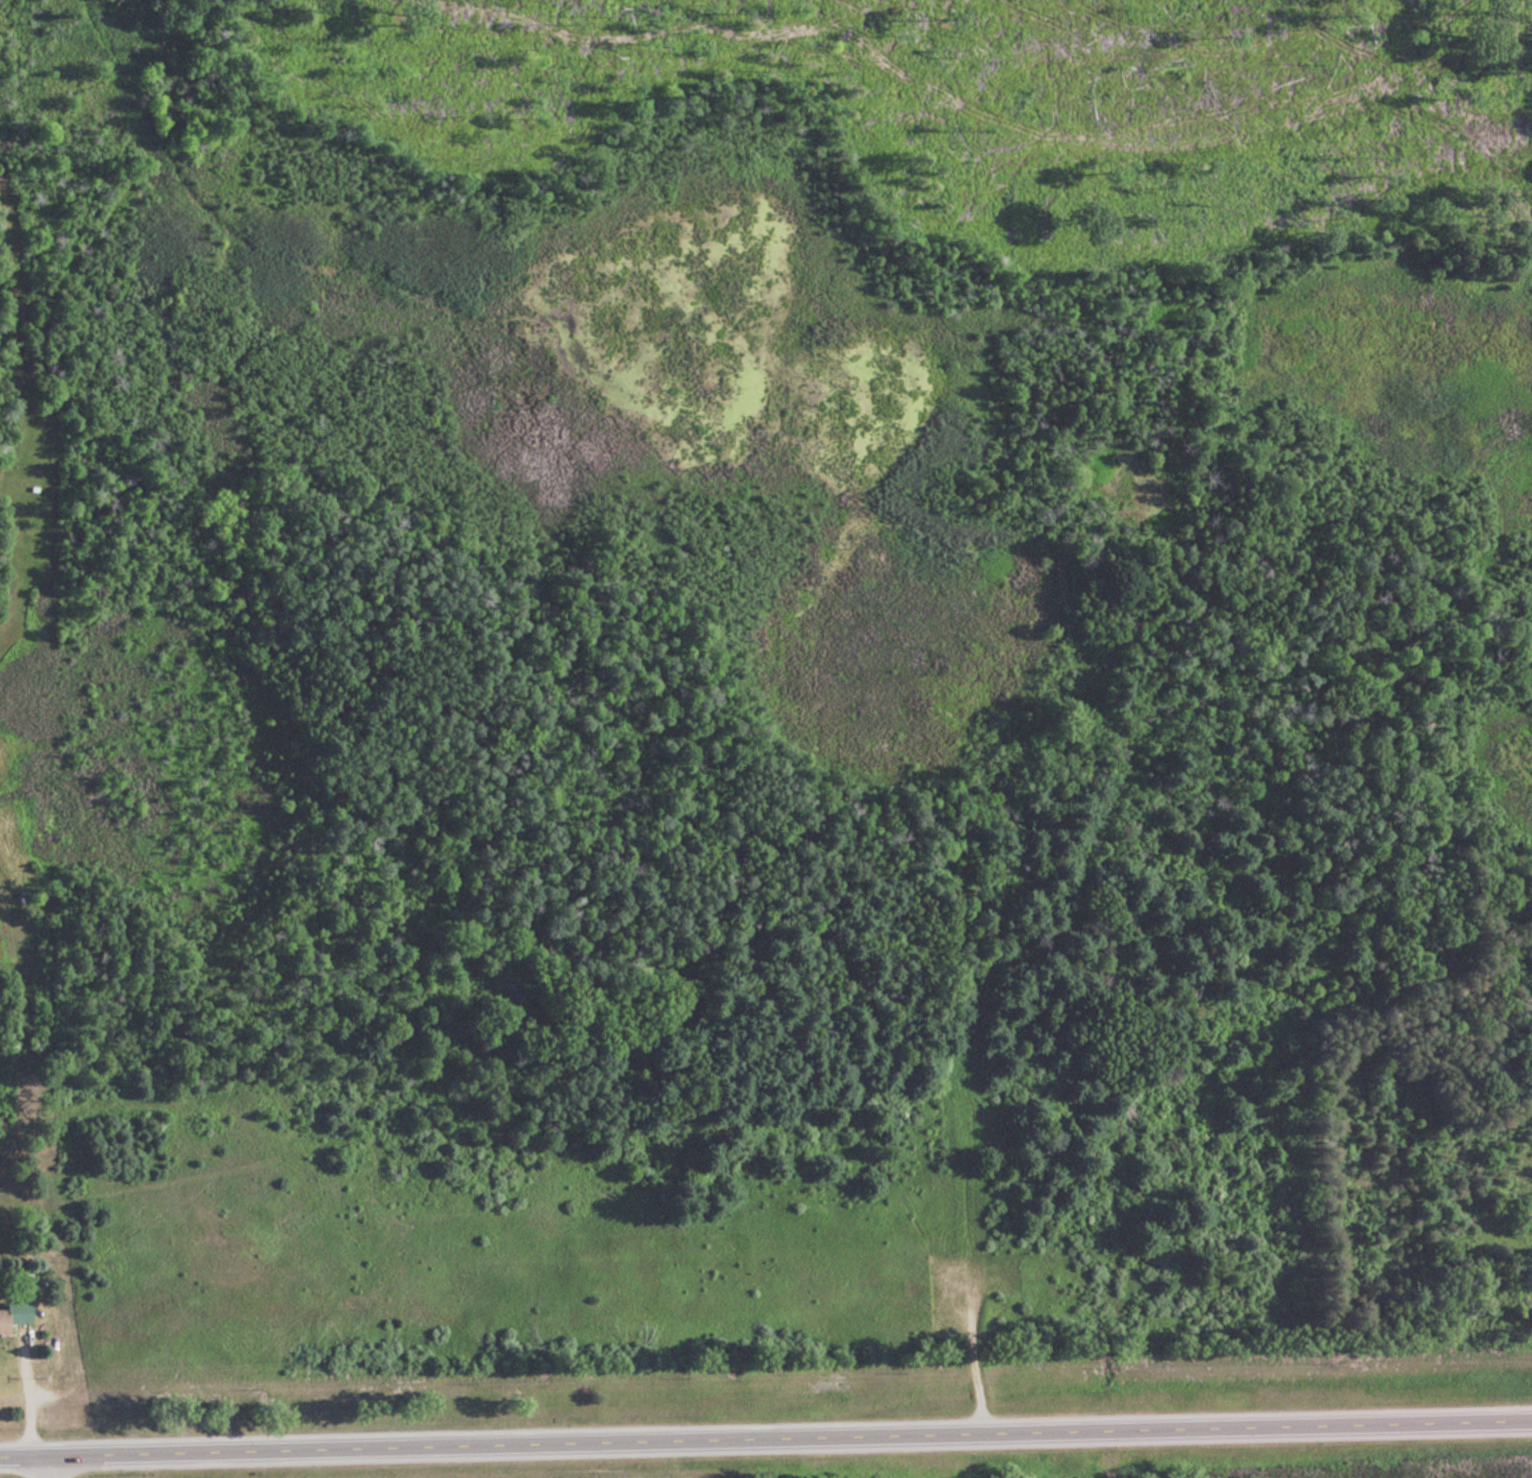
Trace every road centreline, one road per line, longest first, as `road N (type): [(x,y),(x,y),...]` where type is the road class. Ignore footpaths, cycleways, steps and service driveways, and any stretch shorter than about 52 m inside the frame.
road 1 (primary): [(0,1454),(1531,1424)]

